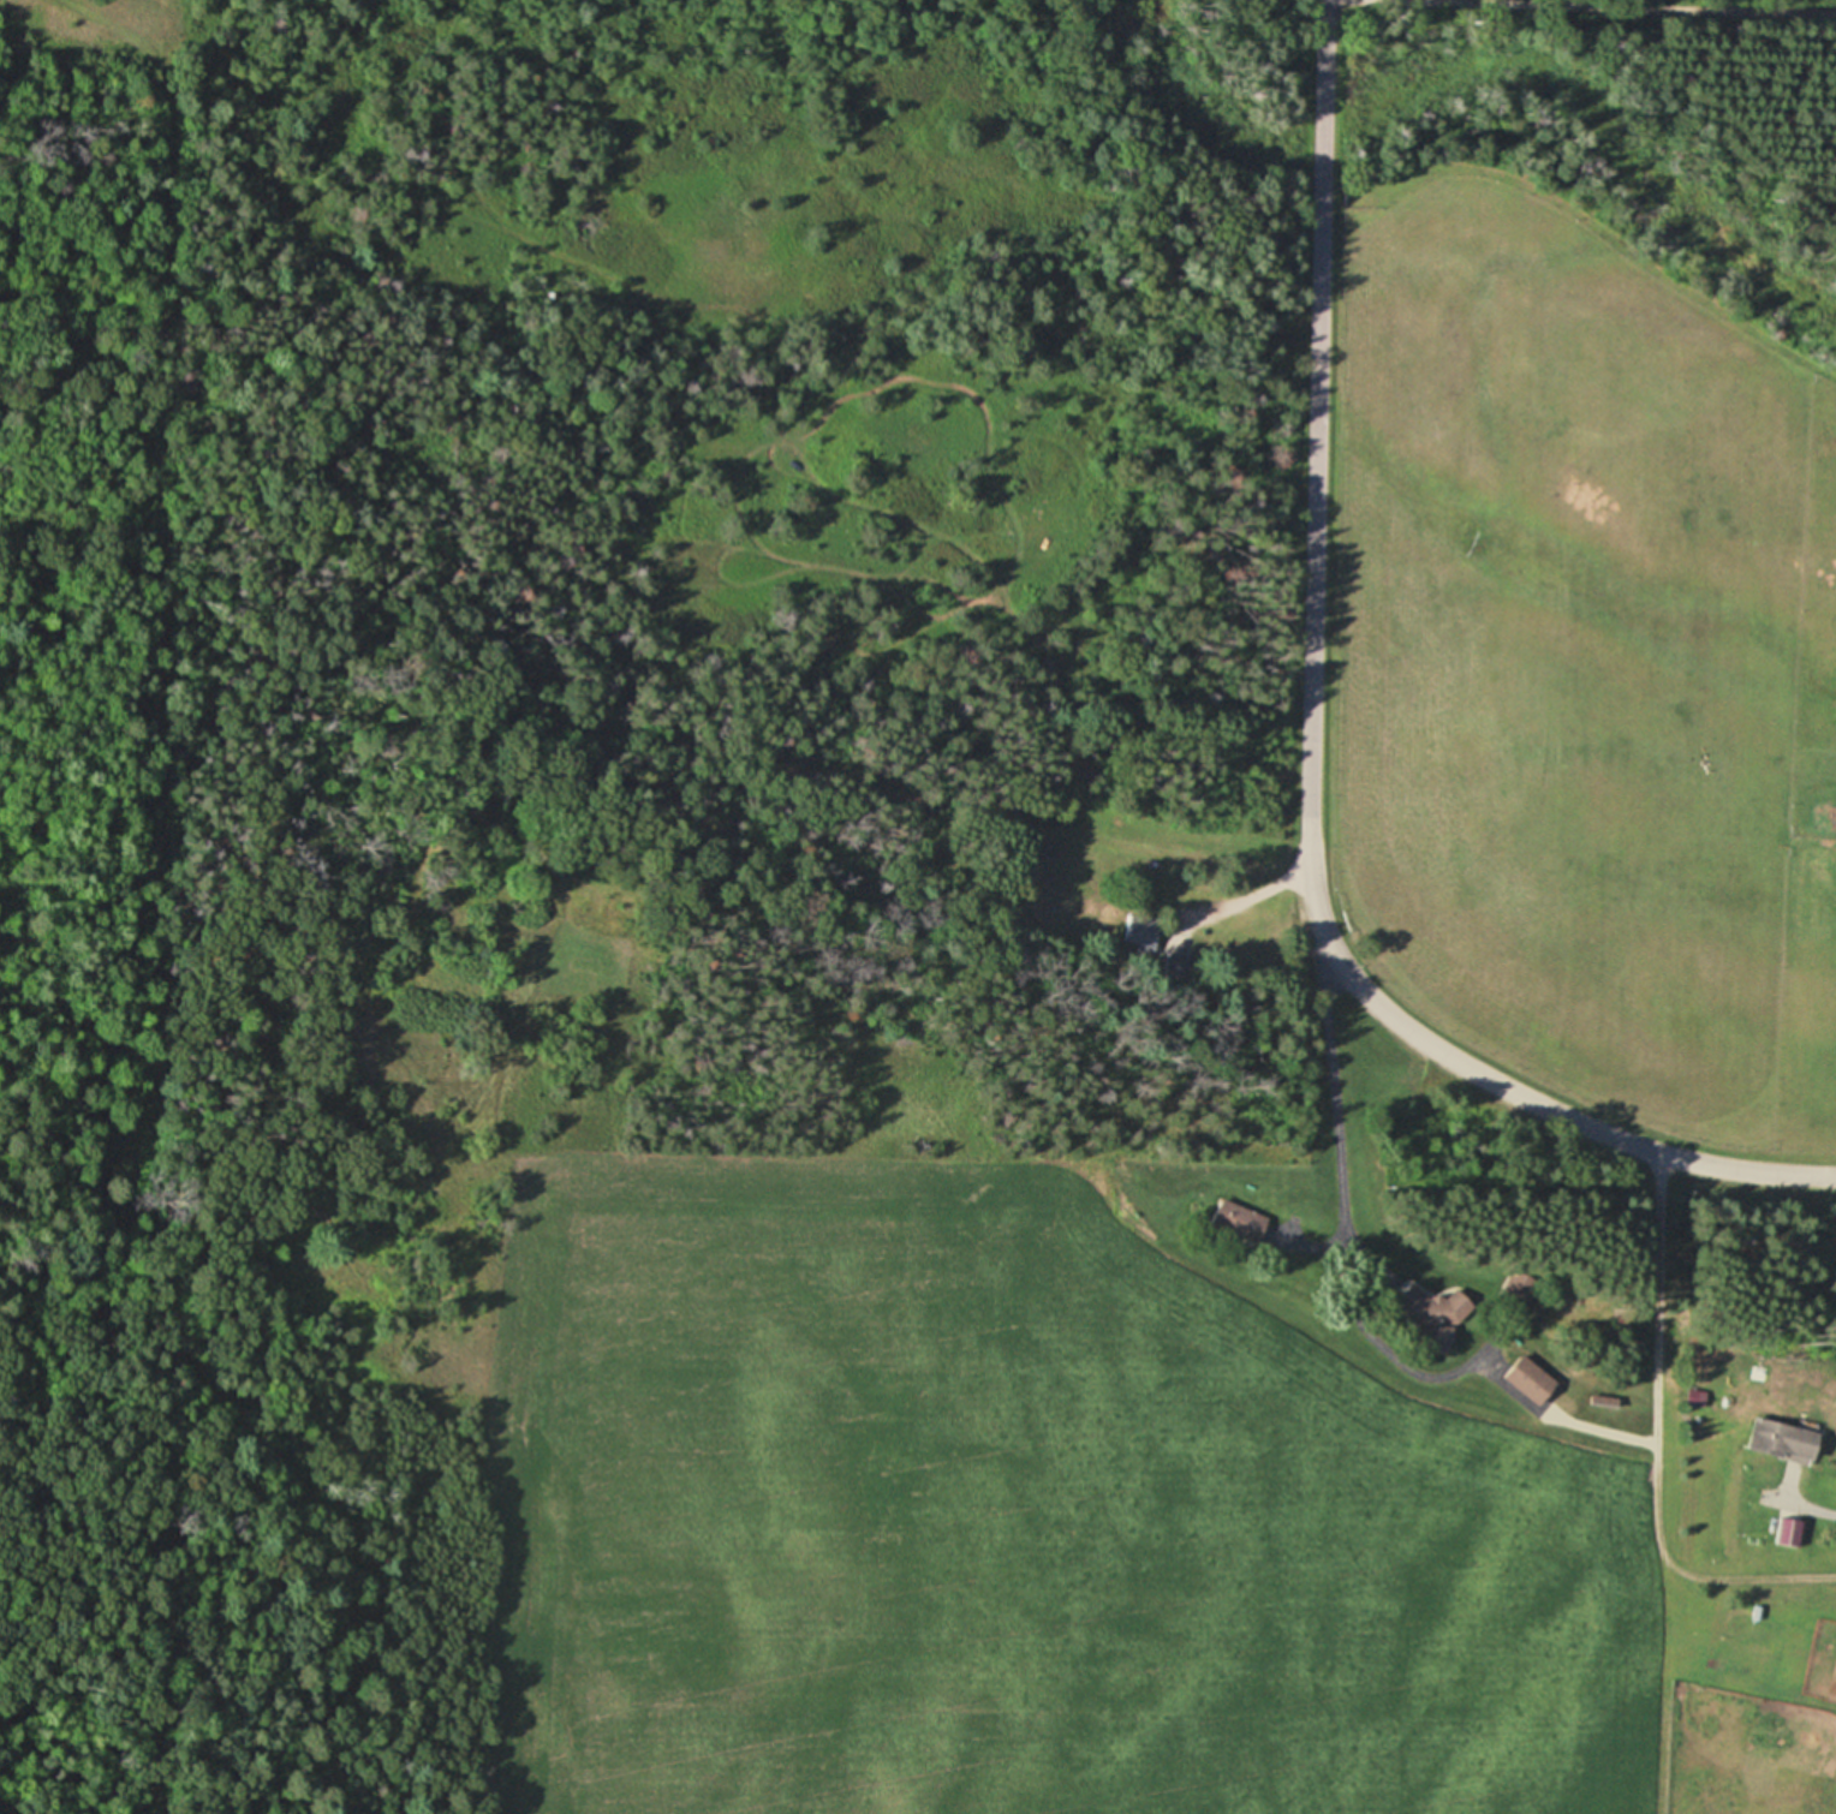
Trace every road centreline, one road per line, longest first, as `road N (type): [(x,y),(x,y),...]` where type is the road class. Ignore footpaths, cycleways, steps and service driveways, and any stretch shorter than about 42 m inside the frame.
road 1 (residential): [(1835,1177),(1727,1168),(1585,1127),(1445,1055),(1355,981),(1337,949),(1313,873),(1311,733),(1325,0)]
road 2 (track): [(1670,1156),(1659,1182),(1658,1536),(1675,1571),(1712,1581),(1835,1579)]

